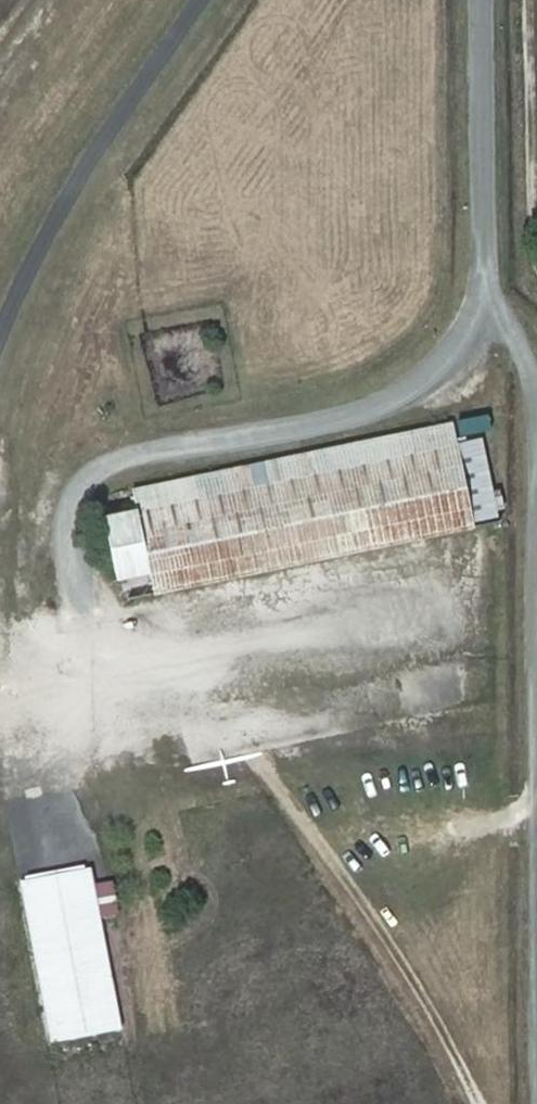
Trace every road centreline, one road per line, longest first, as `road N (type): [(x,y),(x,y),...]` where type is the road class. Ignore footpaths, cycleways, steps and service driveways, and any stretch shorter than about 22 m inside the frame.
road 1 (unclassified): [(485,269),(453,351),(387,404),(337,421),(104,464),(75,497),(64,534),(76,636)]
road 2 (unclassified): [(485,269),(533,383),(536,702)]
road 3 (track): [(480,1103),(264,752)]
road 4 (unclassified): [(483,0),(485,269)]
road 5 (track): [(527,0),(536,249)]

